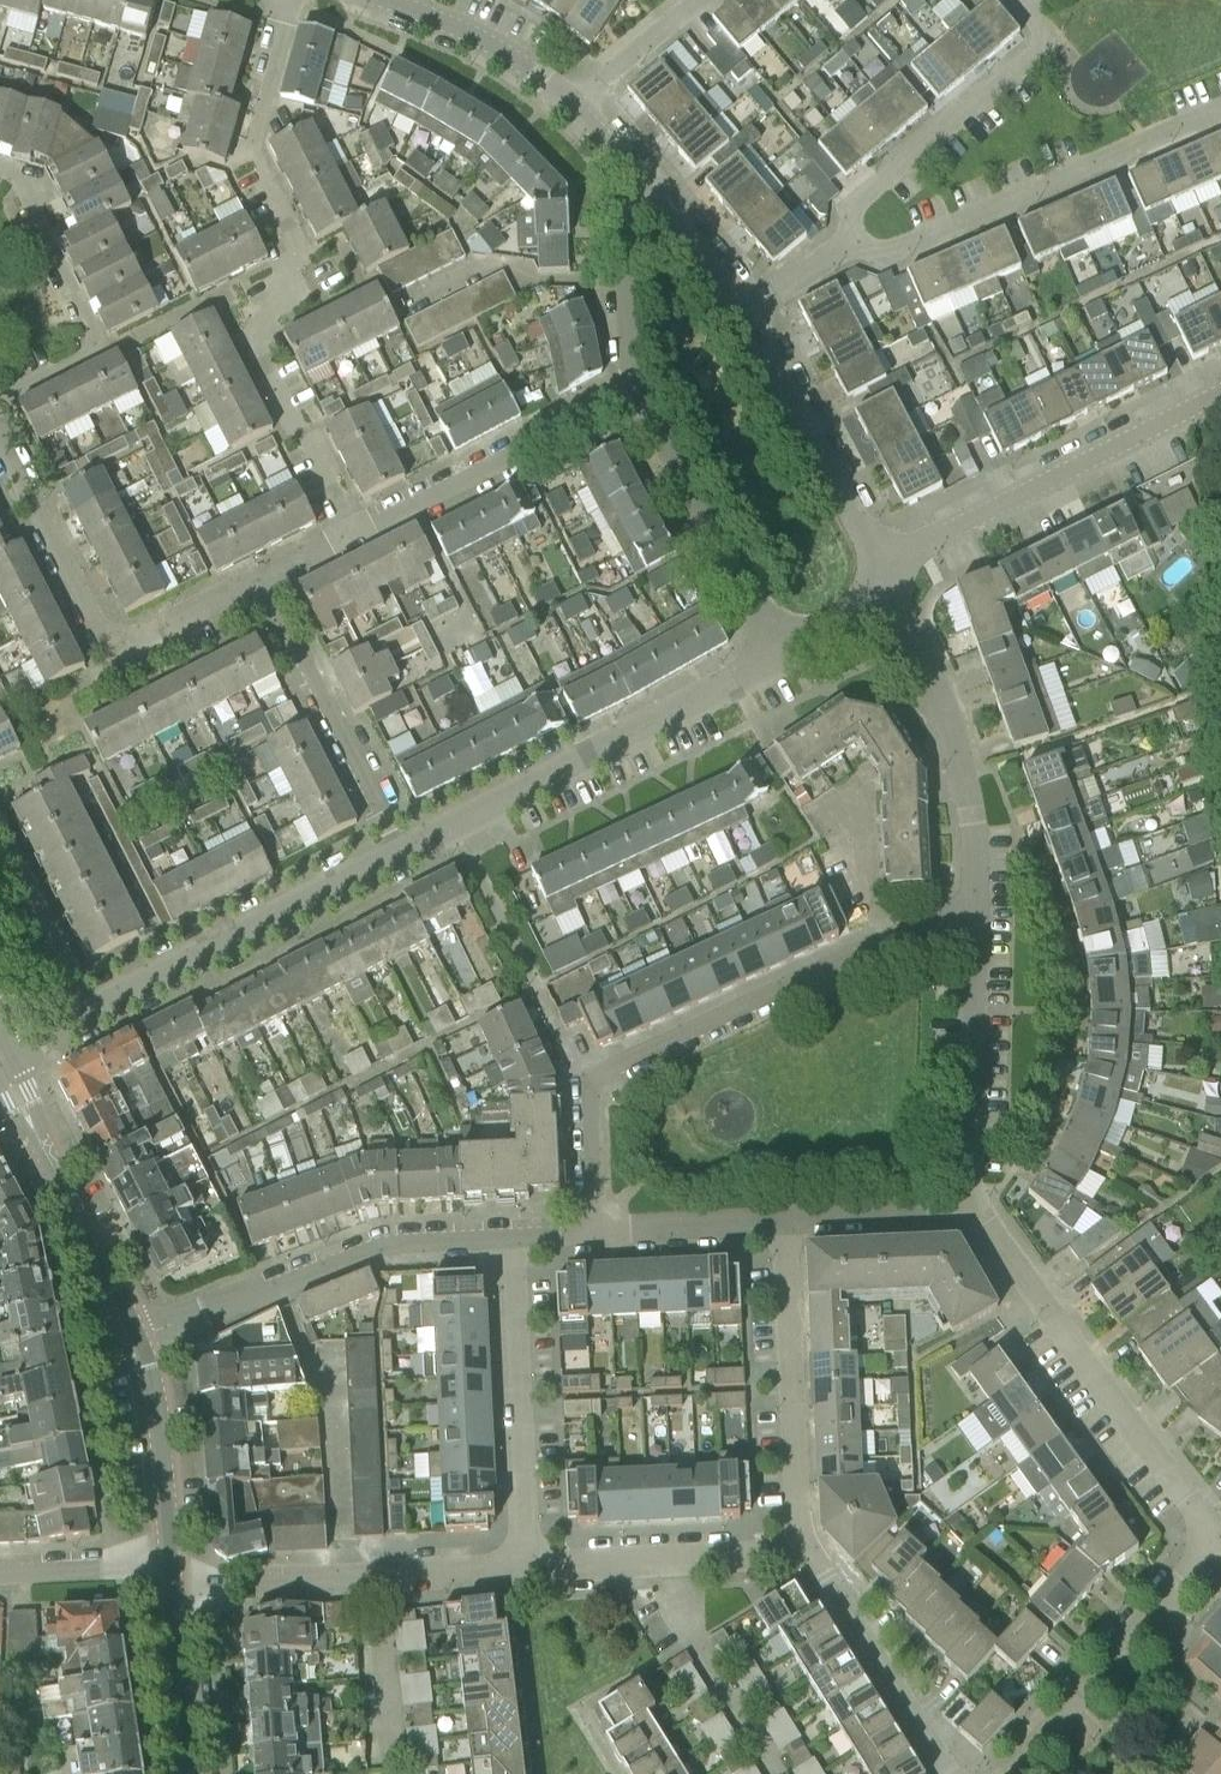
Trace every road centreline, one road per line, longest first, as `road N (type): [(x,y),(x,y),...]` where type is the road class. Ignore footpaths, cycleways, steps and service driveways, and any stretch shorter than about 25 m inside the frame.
road 1 (residential): [(596,1228),(596,1086),(977,899)]
road 2 (residential): [(346,529),(258,345),(277,245),(244,143),(280,0)]
road 3 (residential): [(405,859),(783,660)]
road 4 (residential): [(1215,1532),(1128,1425),(975,1198)]
road 5 (residential): [(138,1339),(377,1240),(519,1230)]
road 6 (residential): [(853,243),(898,253),(1220,110)]
road 7 (residential): [(884,585),(935,536),(1220,398)]
road 8 (residential): [(175,1596),(527,1572)]
road 9 (residential): [(93,1017),(405,859)]
road 10 (residential): [(527,1572),(519,1230)]
road 11 (residential): [(1016,0),(1046,39),(858,206),(853,243)]
road 12 (residential): [(977,899),(964,756),(884,585)]
road 13 (residential): [(794,1547),(785,1526),(779,1224)]
road 14 (residential): [(405,859),(261,571)]
road 15 (residential): [(346,529),(632,384)]
road 16 (residential): [(783,660),(632,384)]
road 17 (residential): [(1215,1532),(1018,1773)]
road 18 (residential): [(884,585),(847,499),(734,313)]
road 19 (residential): [(138,1339),(3,1062)]
road 20 (residential): [(975,1198),(965,1150),(977,899)]
road 21 (residential): [(0,385),(88,340),(0,184)]
road 22 (residential): [(794,1547),(951,1773)]
road 23 (residential): [(527,1572),(753,1558),(794,1547)]
road 24 (residential): [(173,1571),(160,1434),(138,1339)]
road 25 (residential): [(632,384),(612,281),(612,169)]
road 26 (residential): [(103,644),(87,634),(0,467)]
road 27 (residential): [(554,111),(459,42),(380,0)]
road 28 (residential): [(779,1224),(934,1220),(975,1198)]
road 29 (residential): [(93,1017),(0,843)]
road 30 (residential): [(734,313),(612,169)]
road 31 (residential): [(596,1228),(779,1224)]
road 32 (residential): [(190,1773),(175,1596)]
road 33 (residential): [(690,0),(554,111)]
road 34 (residential): [(103,644),(261,571)]
road 35 (residential): [(0,1578),(173,1571)]
road 36 (residential): [(853,243),(734,313)]
road 37 (residential): [(783,660),(837,628),(884,585)]

